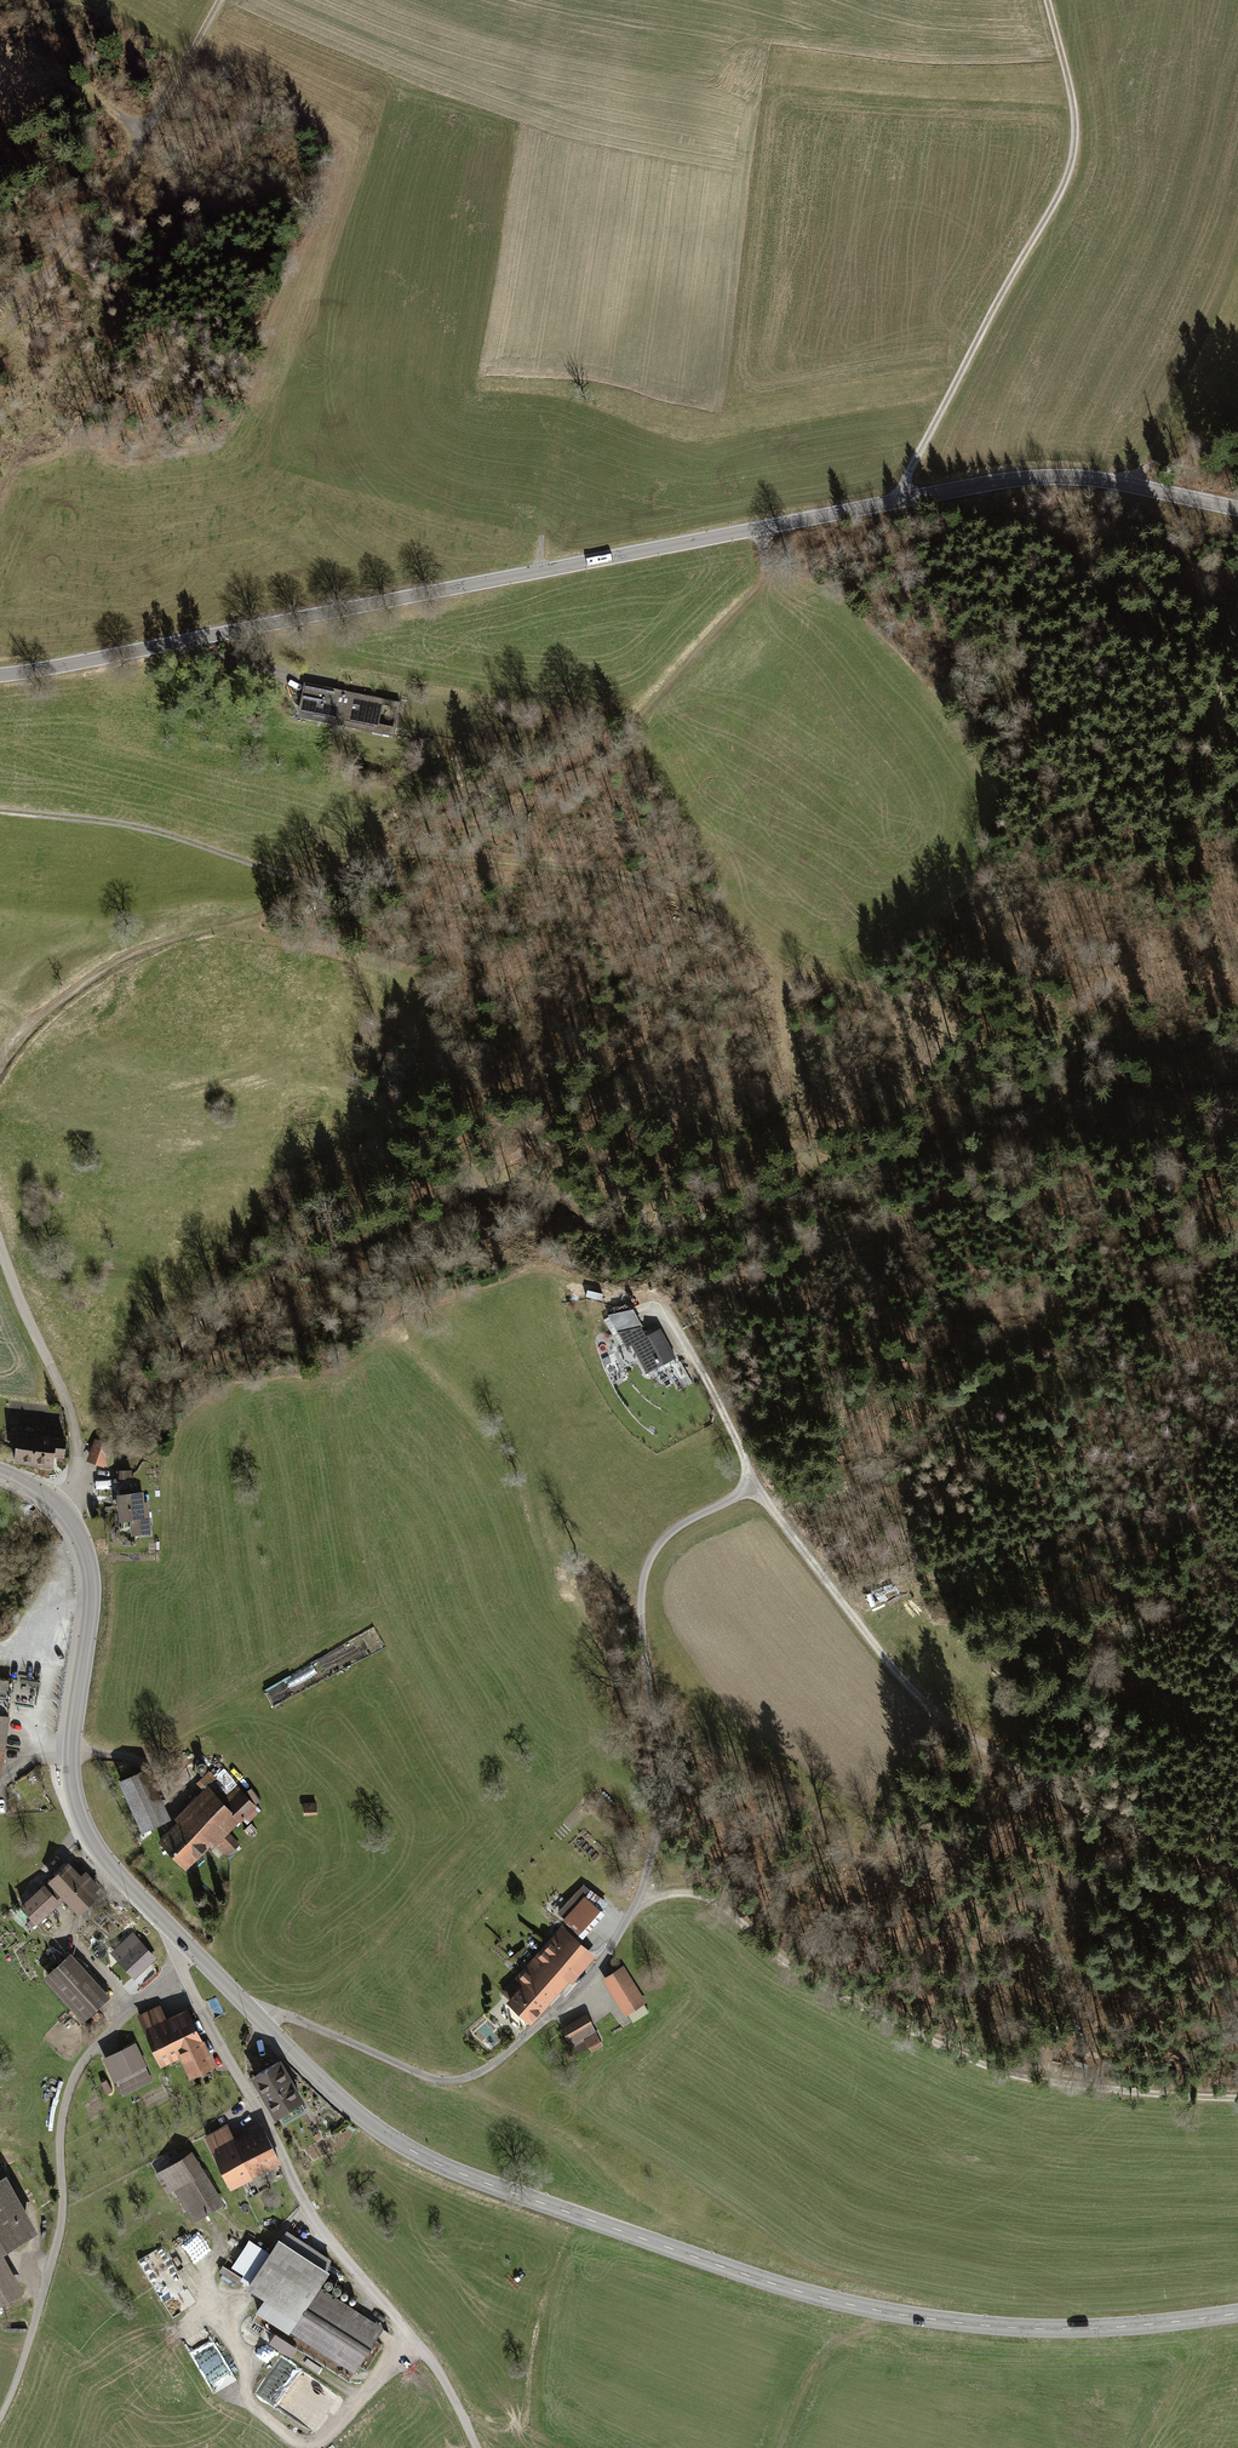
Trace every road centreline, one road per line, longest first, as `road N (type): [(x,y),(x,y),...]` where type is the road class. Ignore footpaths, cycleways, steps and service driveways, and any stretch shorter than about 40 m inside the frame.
road 1 (tertiary): [(1237,509),(1074,477),(1010,480),(0,674)]
road 2 (tertiary): [(259,2021),(362,2119),(420,2155),(789,2287),(883,2313),(1029,2329),(1237,2313)]
road 3 (track): [(639,1900),(692,1893),(721,1904),(792,1966),(836,1993),(1018,2077),(1237,2097)]
road 4 (track): [(757,1485),(938,1718),(1095,1814),(1144,1836),(1237,1860)]
road 5 (unclassified): [(181,1938),(179,1962),(211,2032),(315,2224),(422,2353),(476,2447)]
road 6 (track): [(902,500),(959,374),(1066,184),(1077,115),(1048,0)]
road 7 (track): [(373,857),(405,823),(576,762),(628,725),(761,582),(767,562),(760,528)]
road 8 (tertiary): [(61,1508),(78,1532),(93,1587),(73,1748),(78,1810),(113,1869),(181,1938)]
road 9 (track): [(639,1900),(660,1769),(646,1570),(676,1531),(757,1485)]
road 10 (residential): [(259,2021),(286,2015),(427,2077),(465,2080),(568,2001),(639,1900)]
road 11 (track): [(373,857),(613,874),(713,911),(749,936),(781,976)]
road 12 (track): [(223,0),(120,187),(0,338)]
road 13 (track): [(0,1060),(106,967),(280,912),(330,880)]
road 14 (track): [(767,562),(840,598),(920,679),(1011,795)]
road 15 (track): [(0,810),(115,822),(330,880)]
road 16 (residential): [(0,1245),(76,1432),(75,1490),(61,1508)]
road 17 (track): [(150,130),(25,56),(6,52),(0,62)]
road 18 (track): [(883,2313),(879,2327),(823,2360),(782,2447)]
road 19 (track): [(539,572),(563,398)]
road 20 (track): [(1237,630),(1219,710),(1237,763)]
road 21 (track): [(796,1110),(781,976)]

